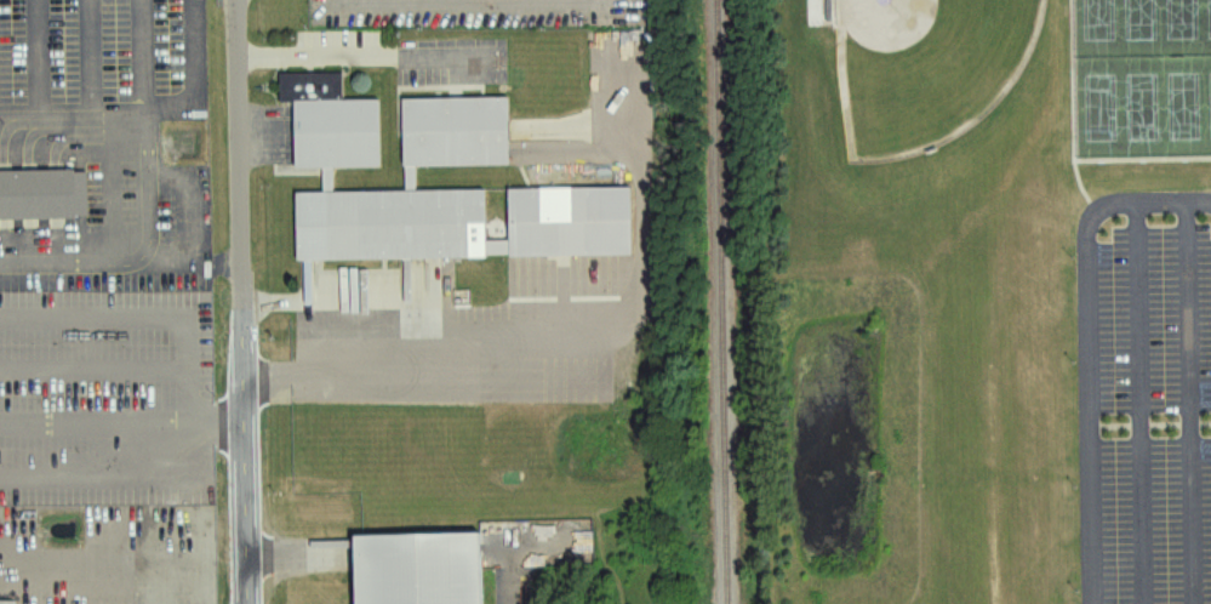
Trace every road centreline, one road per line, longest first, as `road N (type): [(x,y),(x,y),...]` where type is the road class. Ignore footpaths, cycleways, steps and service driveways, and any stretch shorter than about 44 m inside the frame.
road 1 (residential): [(253,603),(243,0)]

